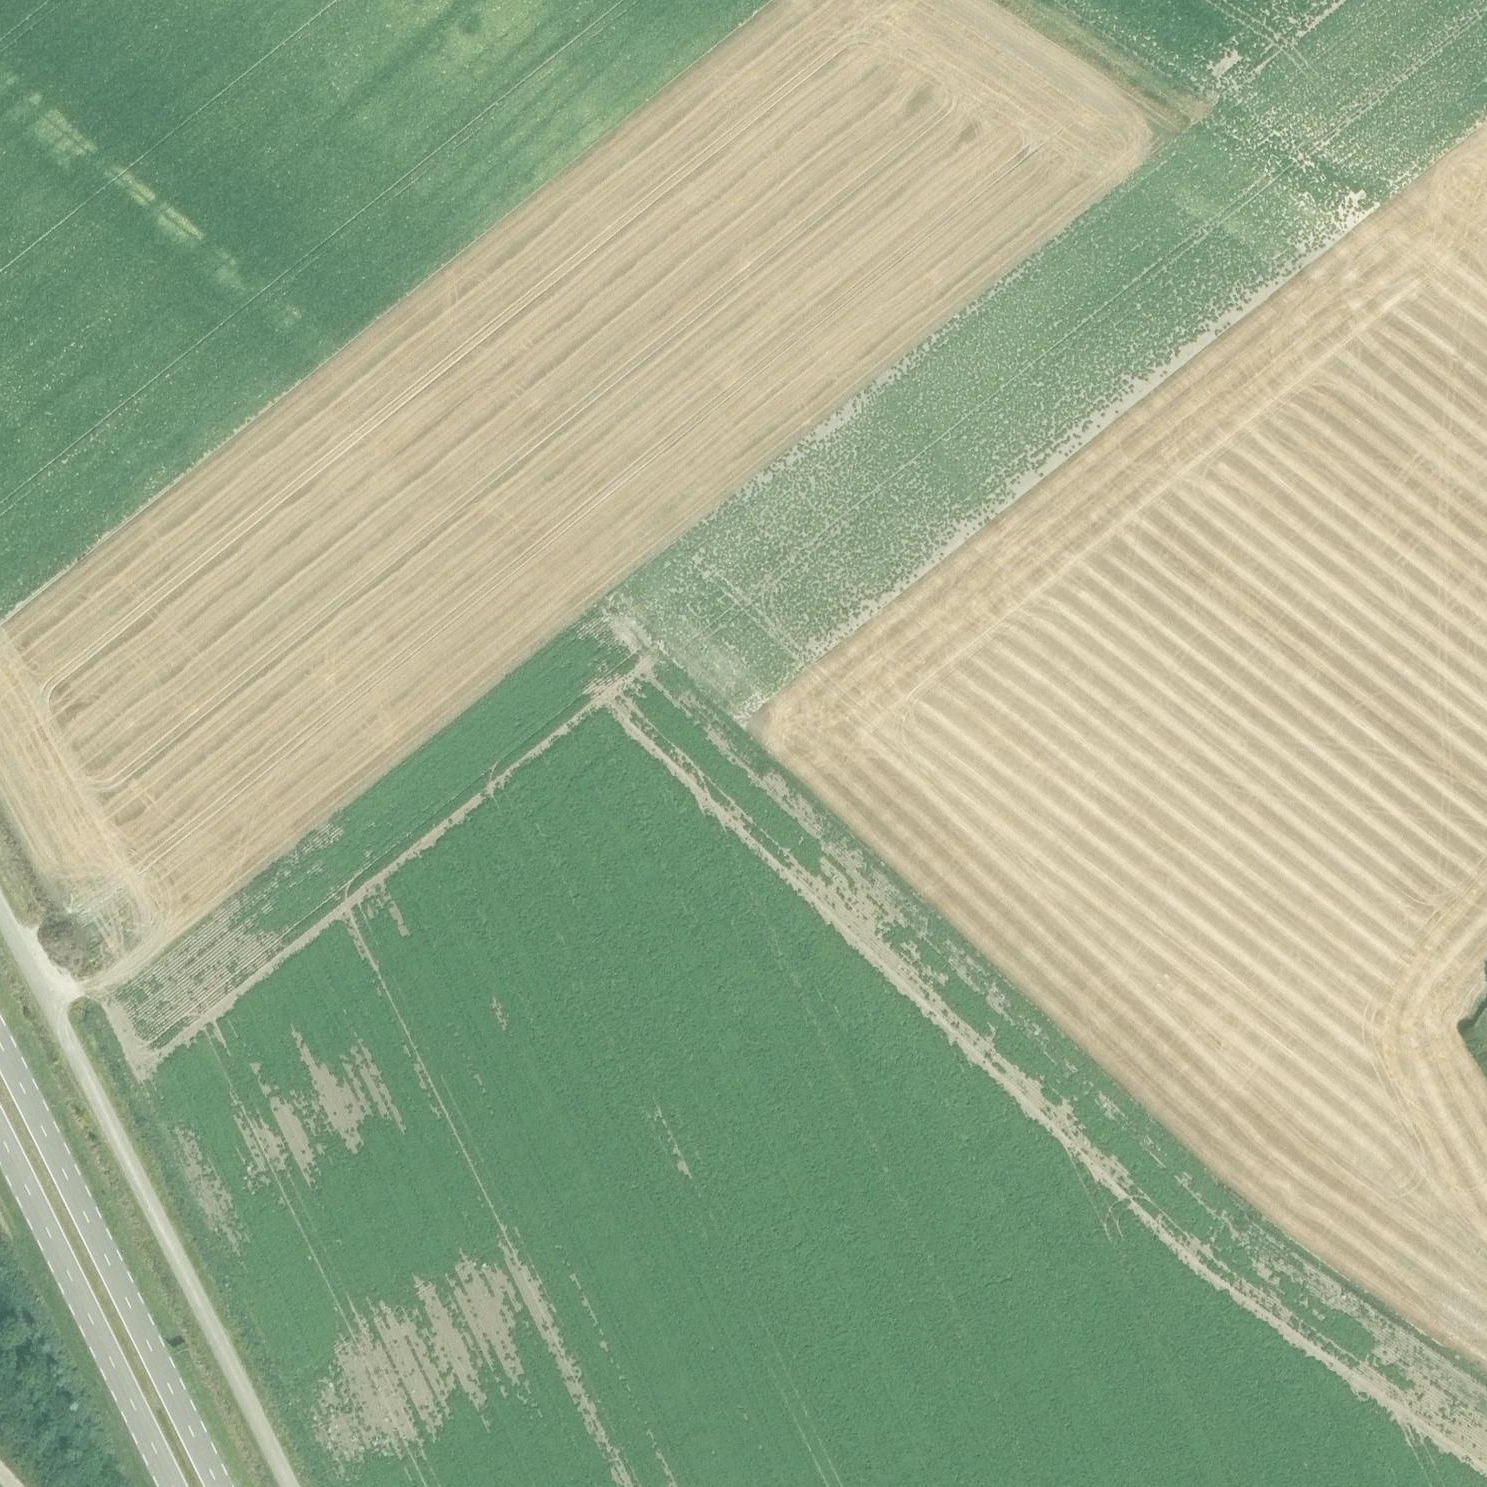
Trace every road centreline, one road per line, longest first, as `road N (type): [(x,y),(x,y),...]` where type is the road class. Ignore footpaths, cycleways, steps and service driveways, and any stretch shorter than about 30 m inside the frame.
road 1 (unclassified): [(288,1486),(0,909)]
road 2 (primary): [(218,1486),(0,1045)]
road 3 (primary): [(0,1134),(175,1486)]
road 4 (track): [(0,1248),(122,1486)]
road 5 (track): [(1020,0),(1192,113)]

